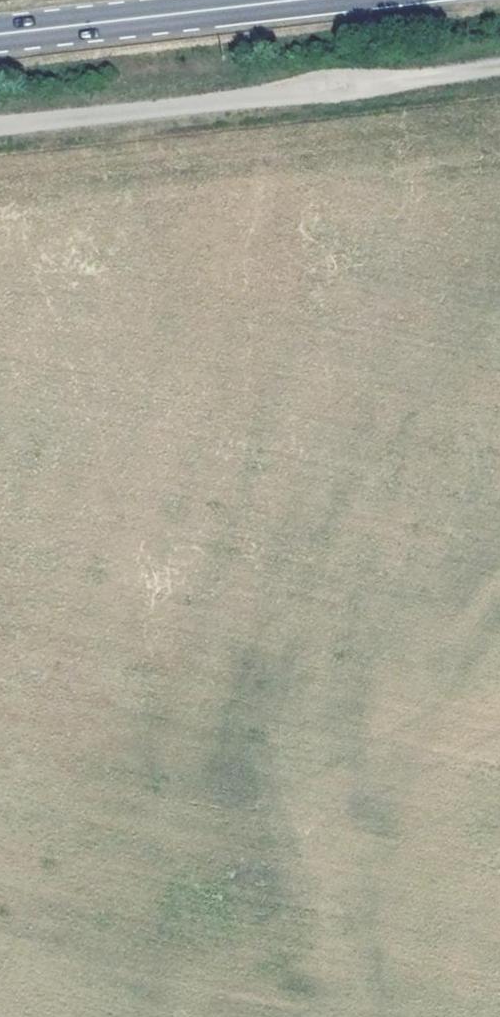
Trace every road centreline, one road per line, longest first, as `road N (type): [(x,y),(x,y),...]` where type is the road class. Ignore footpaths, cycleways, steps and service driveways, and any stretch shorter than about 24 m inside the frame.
road 1 (primary): [(351,0),(0,41)]

